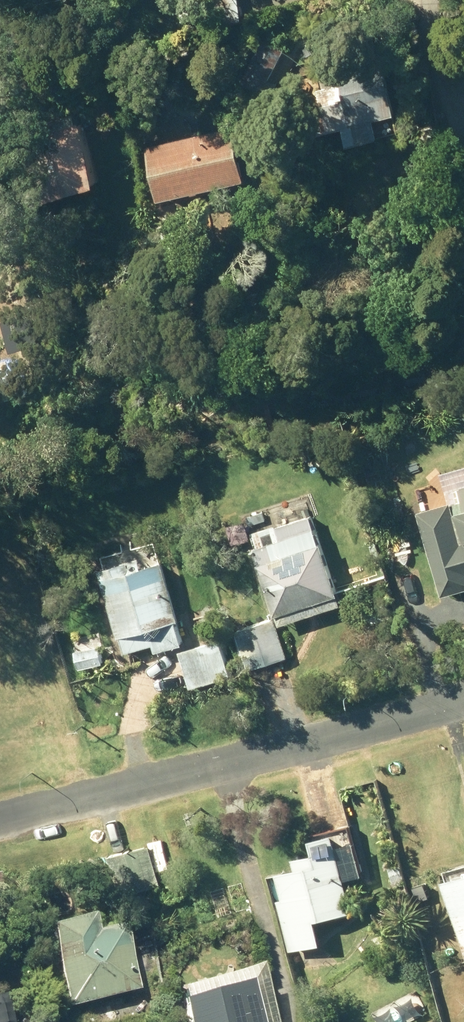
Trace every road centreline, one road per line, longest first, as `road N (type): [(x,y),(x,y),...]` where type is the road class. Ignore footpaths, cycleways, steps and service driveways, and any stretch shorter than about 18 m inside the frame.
road 1 (residential): [(463,696),(0,818)]

